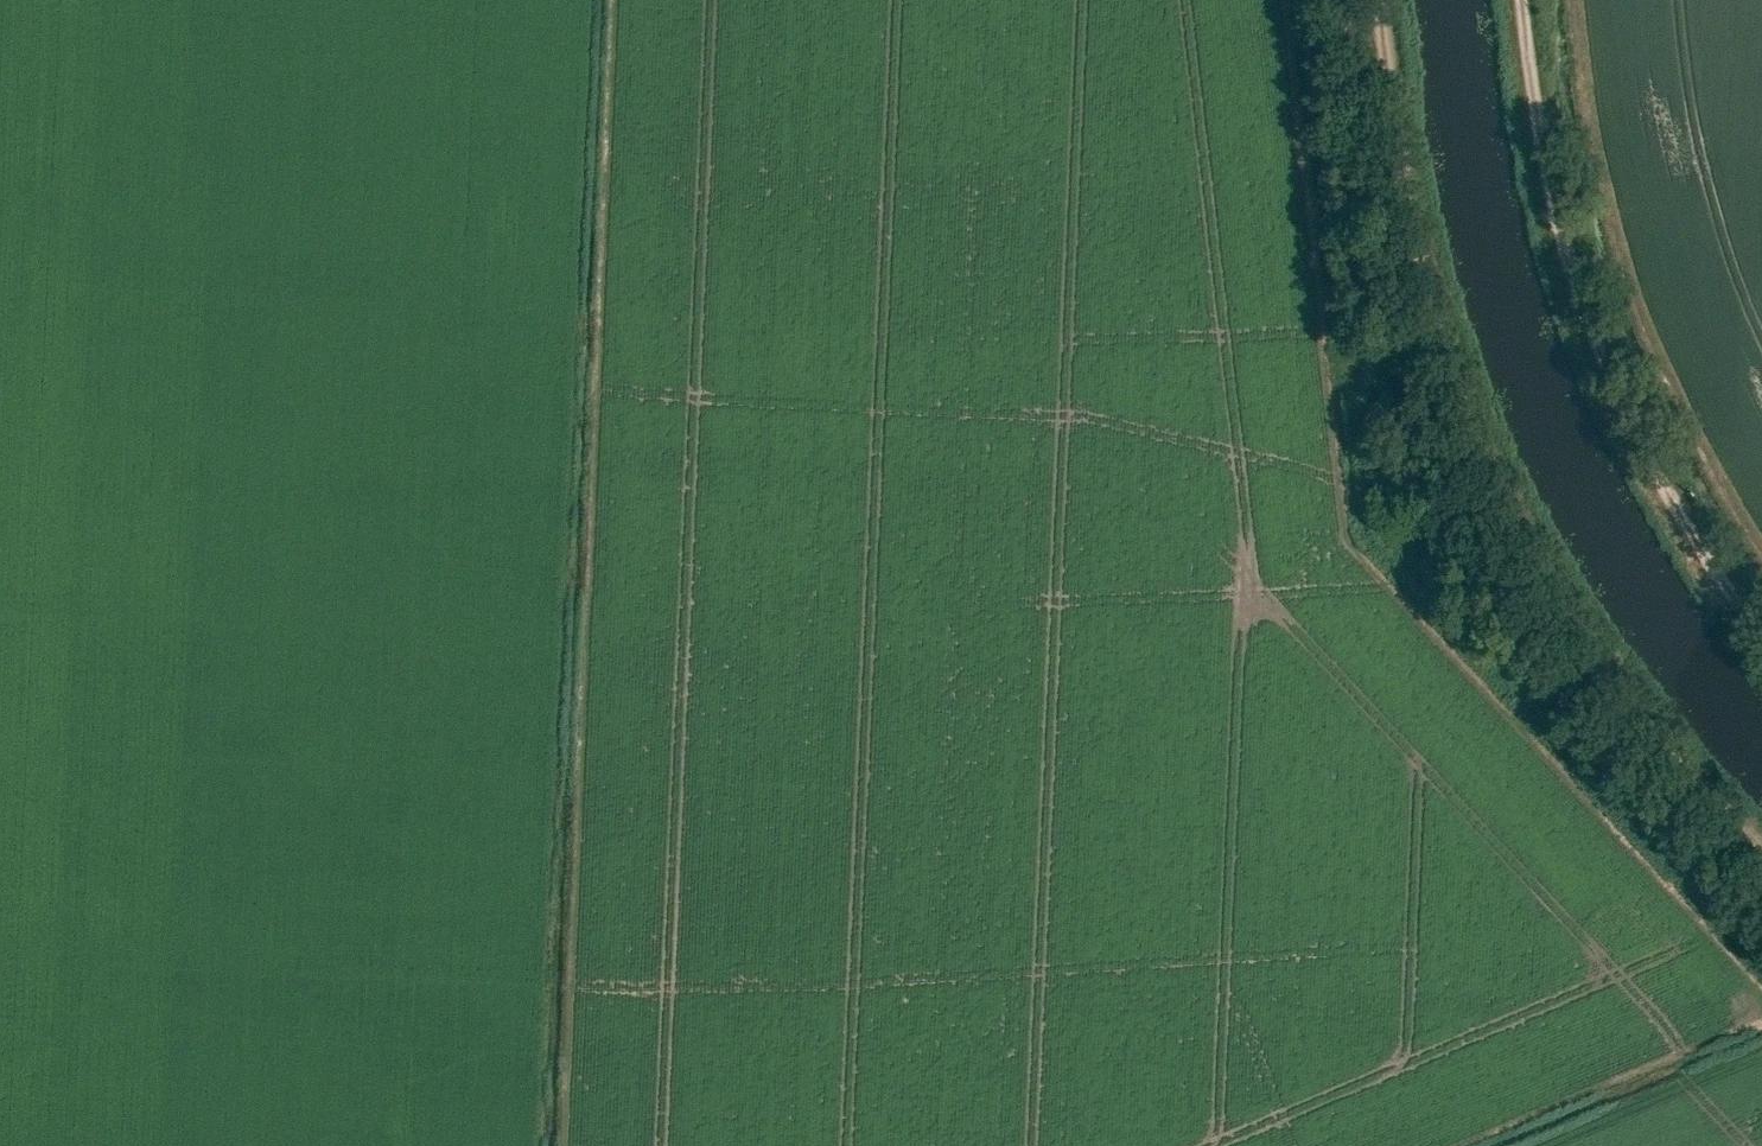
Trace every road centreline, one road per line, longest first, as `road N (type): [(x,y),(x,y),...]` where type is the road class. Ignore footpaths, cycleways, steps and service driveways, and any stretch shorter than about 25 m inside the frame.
road 1 (track): [(1377,0),(1415,247),(1489,447),(1620,687),(1761,845)]
road 2 (track): [(1761,645),(1696,563),(1578,328),(1517,89),(1508,0)]

